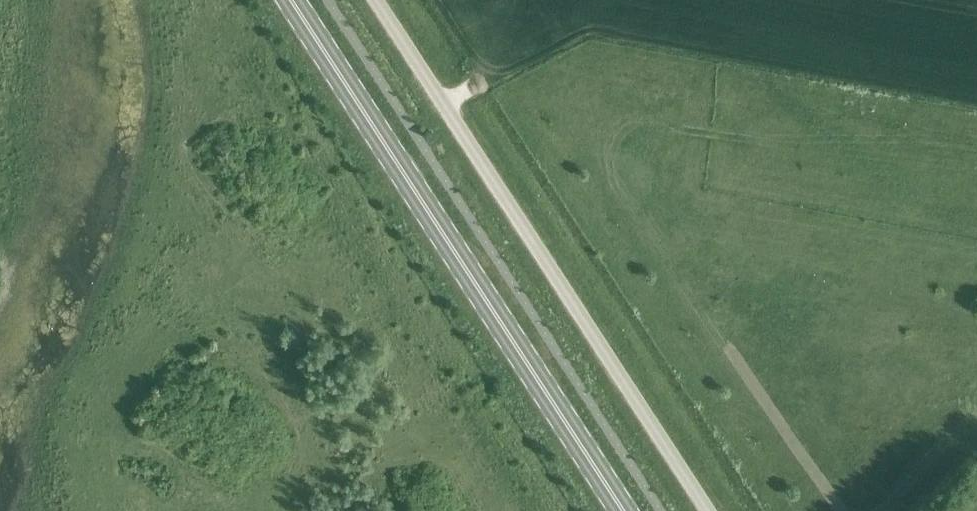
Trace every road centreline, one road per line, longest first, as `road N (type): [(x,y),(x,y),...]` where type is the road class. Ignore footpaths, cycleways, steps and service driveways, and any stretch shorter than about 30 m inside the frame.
road 1 (unclassified): [(708,510),(375,0)]
road 2 (primary): [(622,510),(290,0)]

